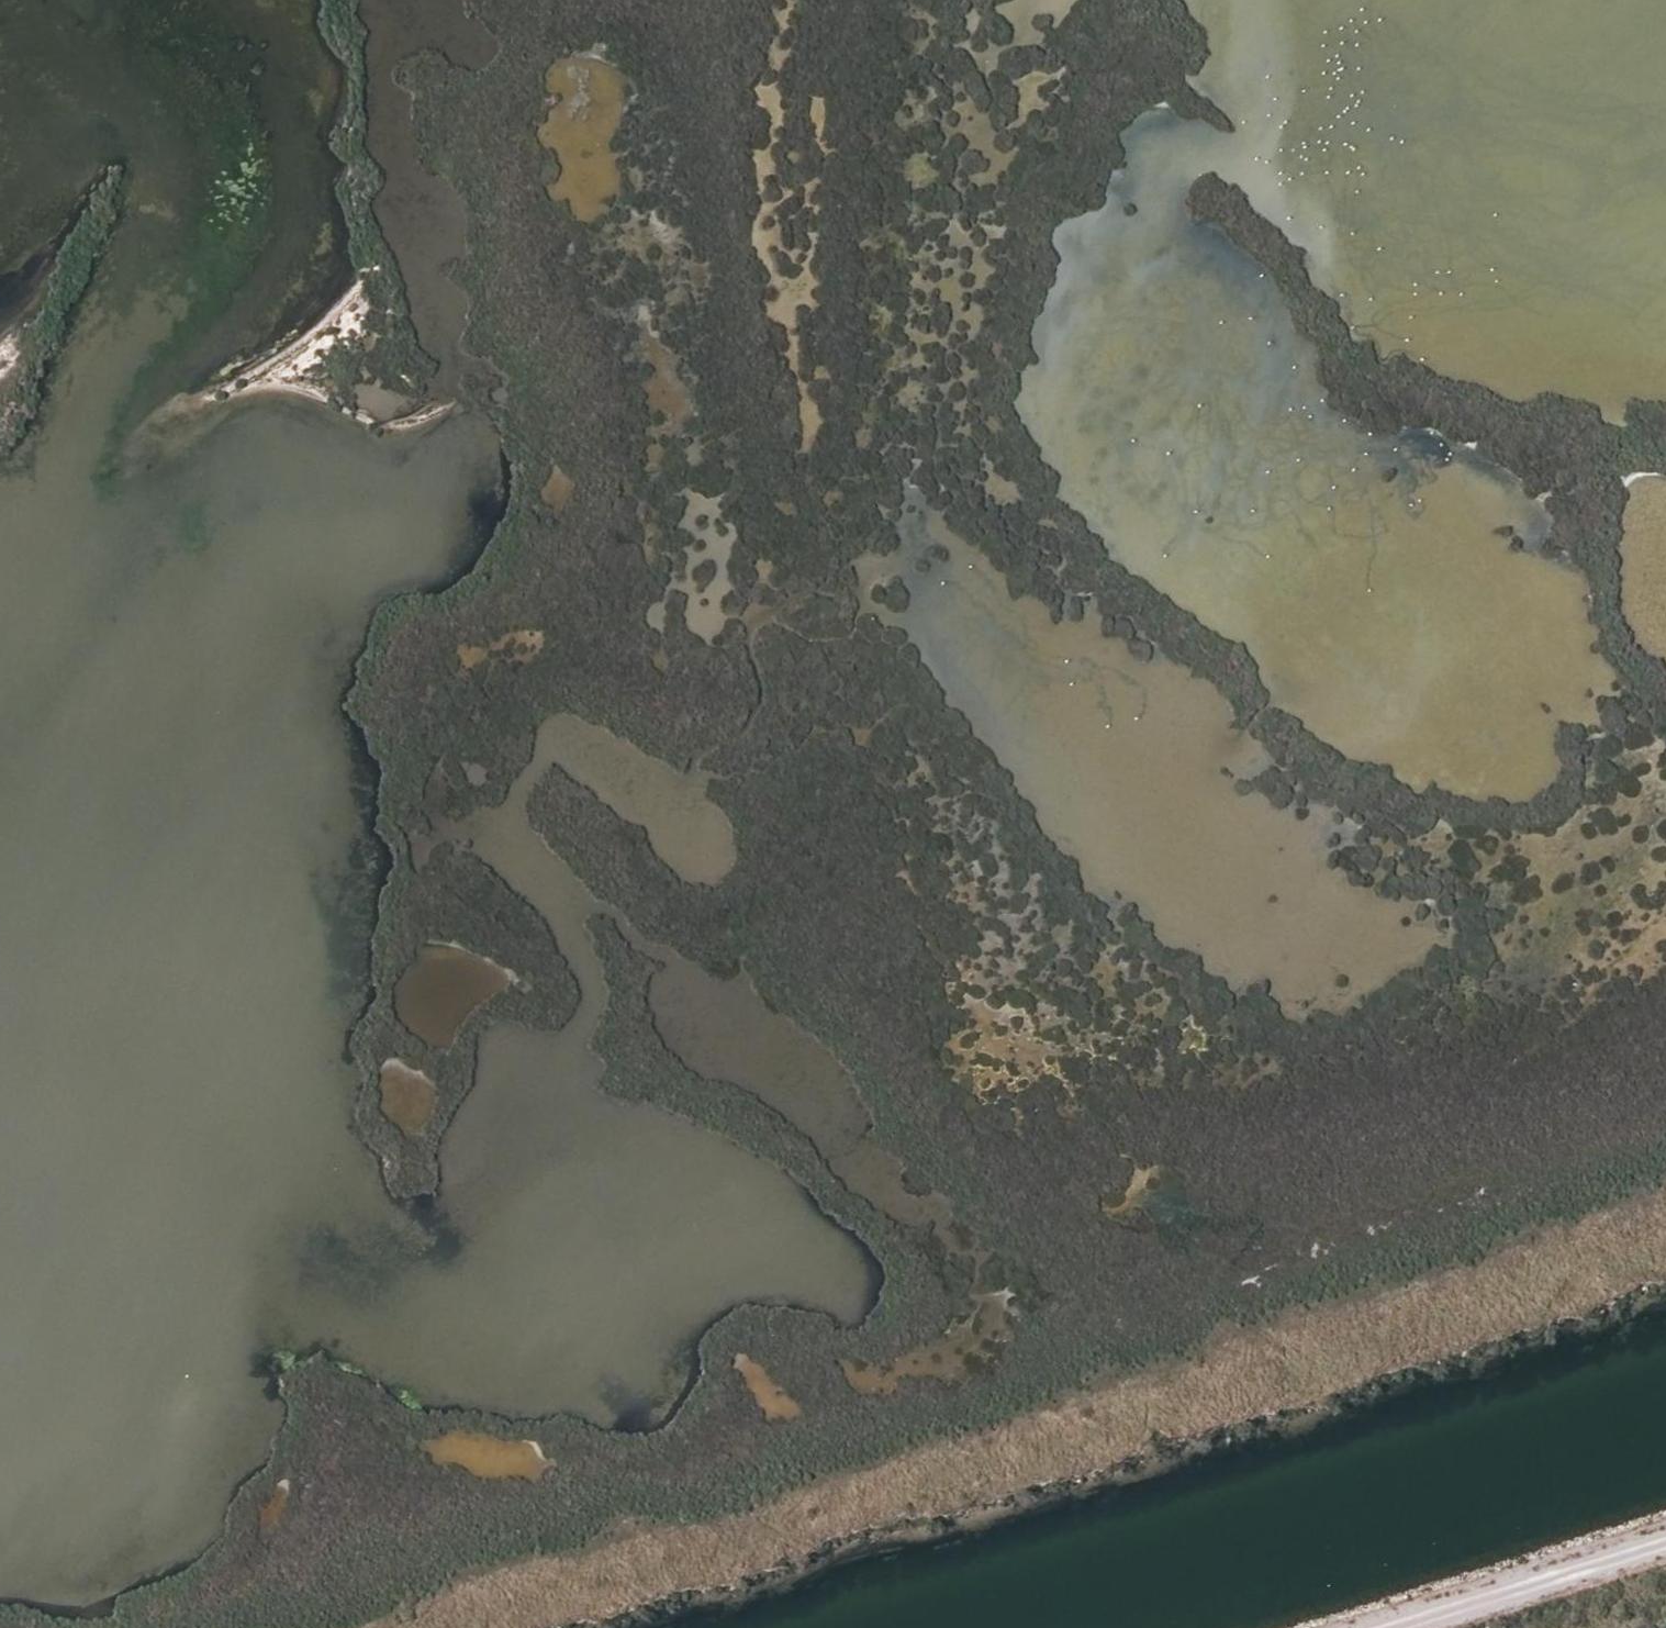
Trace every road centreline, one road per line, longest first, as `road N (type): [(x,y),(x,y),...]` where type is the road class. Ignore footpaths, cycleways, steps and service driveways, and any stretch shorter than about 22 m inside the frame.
road 1 (track): [(1665,1543),(1393,1627)]

